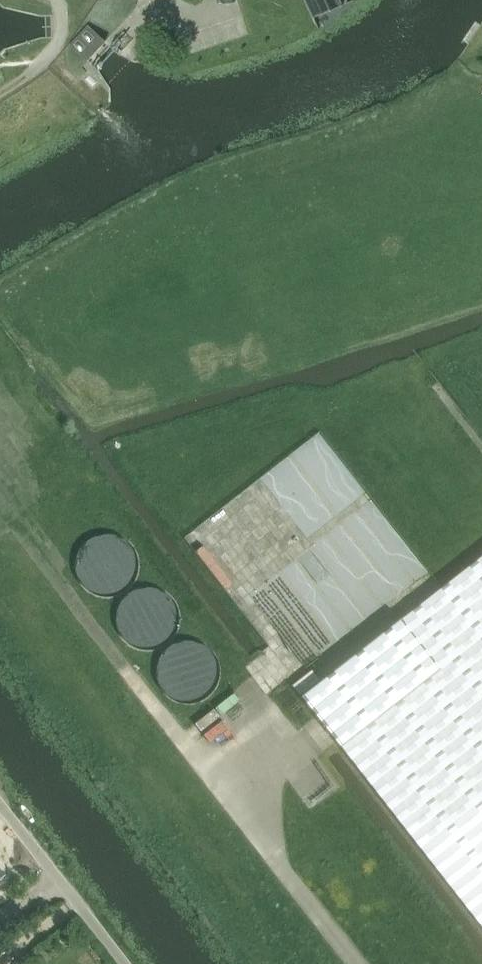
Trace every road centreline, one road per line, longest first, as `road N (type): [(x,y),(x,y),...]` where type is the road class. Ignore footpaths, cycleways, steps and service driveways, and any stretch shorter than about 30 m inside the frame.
road 1 (unclassified): [(127,963),(0,804)]

